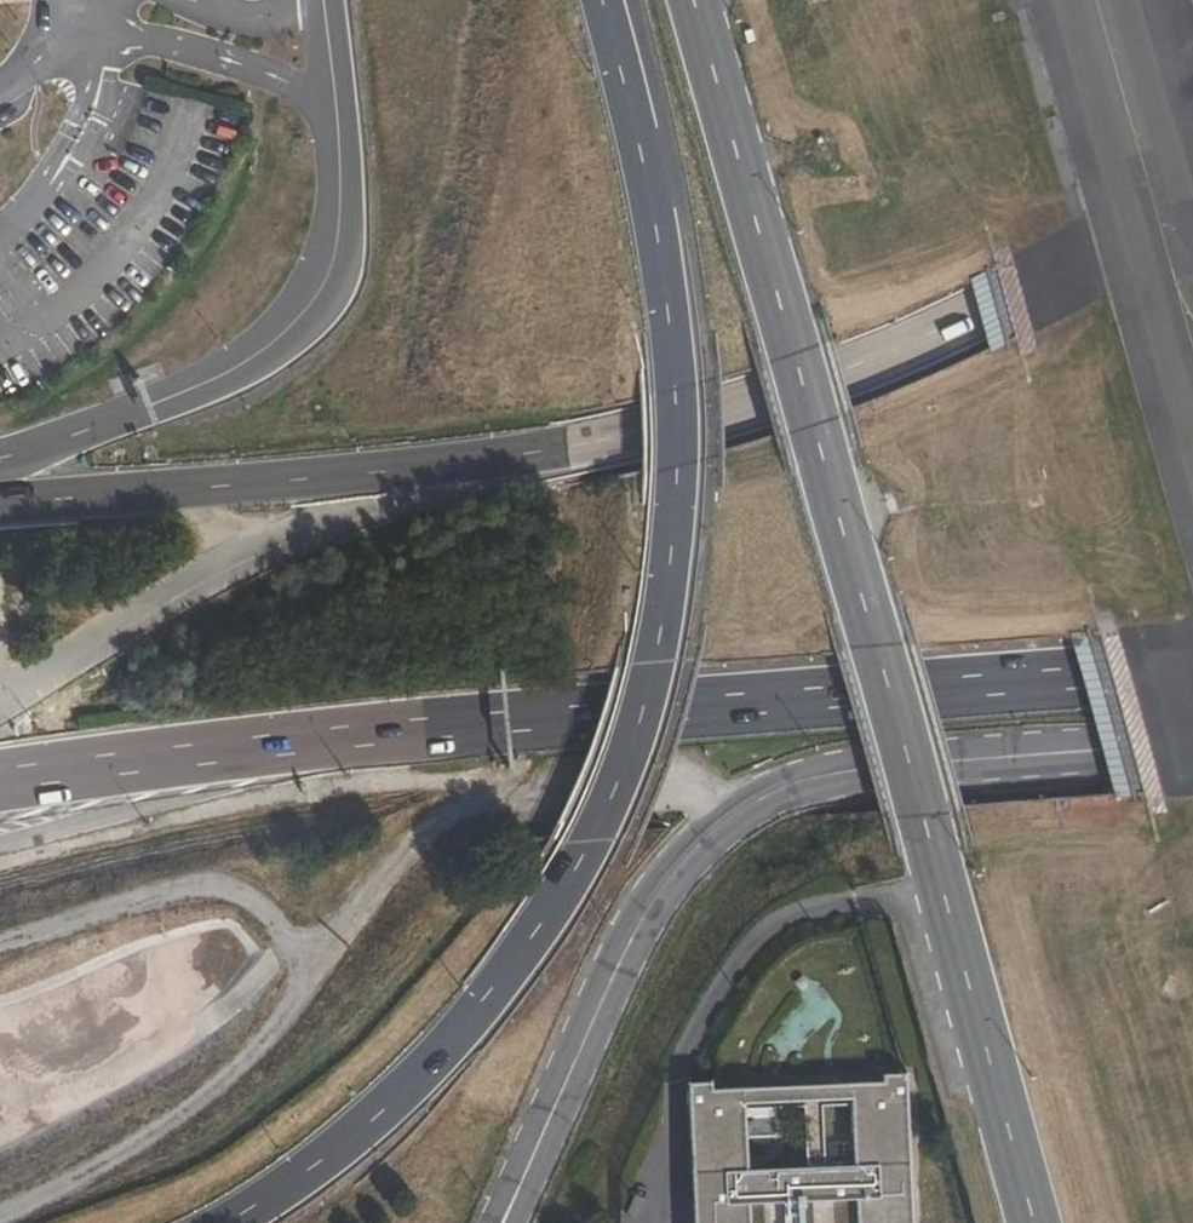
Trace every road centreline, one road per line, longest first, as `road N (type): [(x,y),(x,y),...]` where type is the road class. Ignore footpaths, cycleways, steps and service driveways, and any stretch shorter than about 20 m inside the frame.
road 1 (secondary): [(193,1222),(366,1126),(560,894),(620,778),(654,659),(677,466),(673,346),(640,153),(597,0)]
road 2 (secondary): [(0,499),(558,453),(750,413),(1002,309),(1192,204)]
road 3 (primary): [(0,782),(150,758),(725,705),(1192,672)]
road 4 (tertiary): [(1106,760),(841,783),(767,812),(686,871),(610,994),(527,1180)]
road 5 (secondary): [(0,459),(97,430),(224,375),(265,353),(328,286),(345,207),(322,0)]

